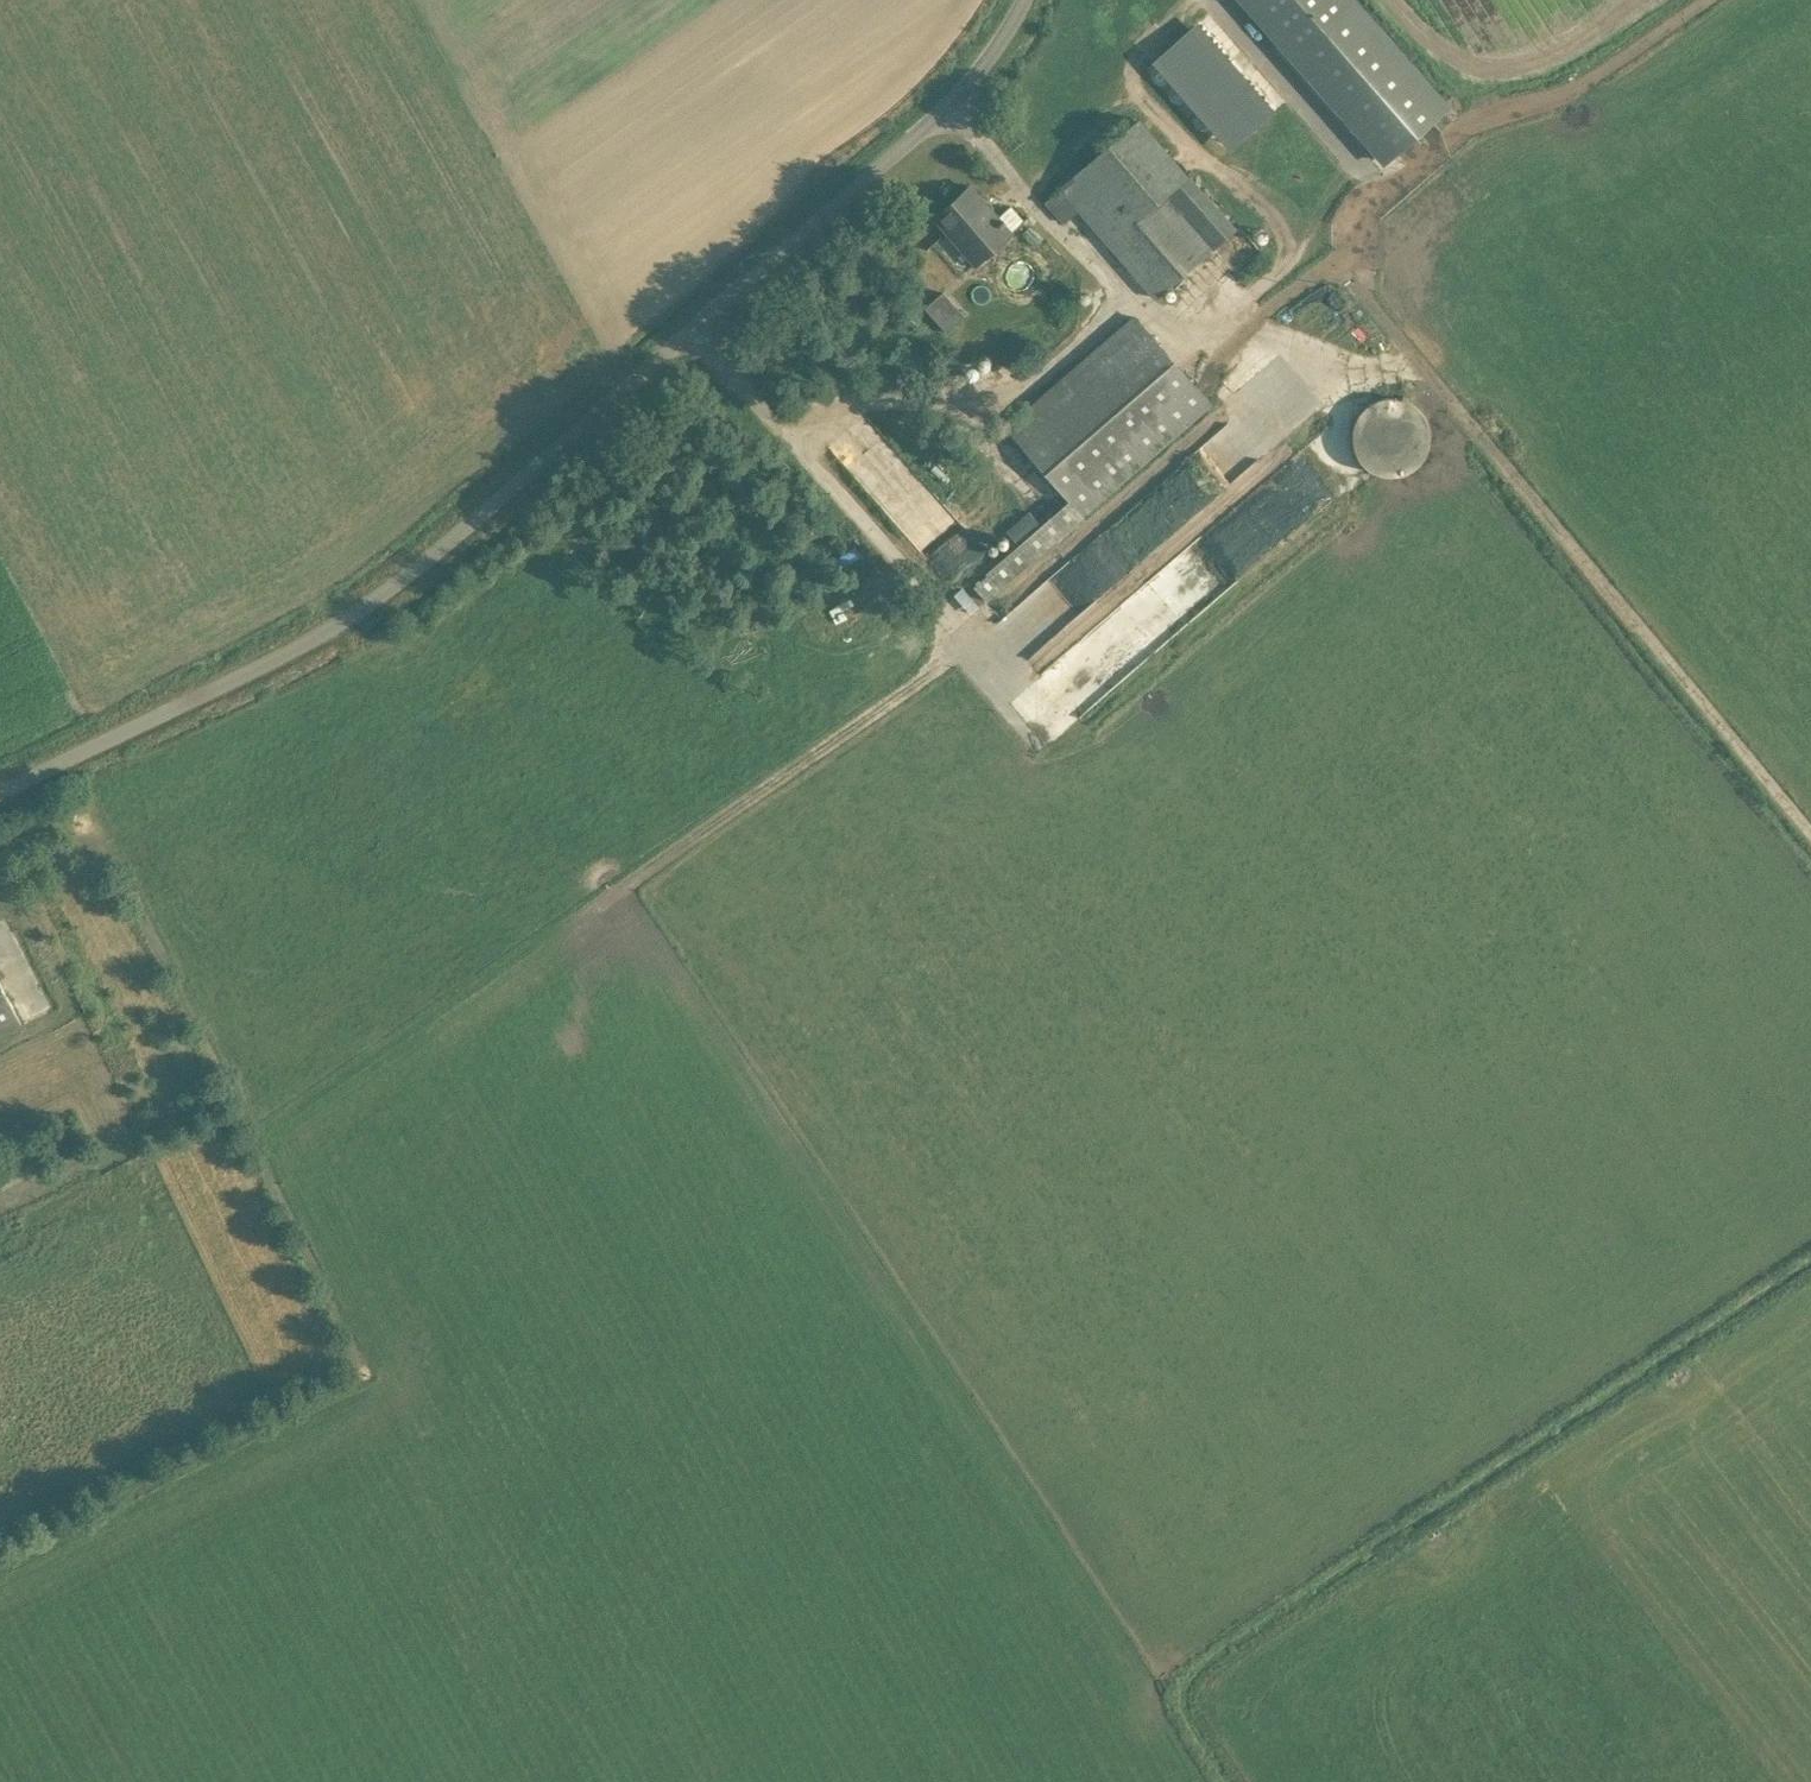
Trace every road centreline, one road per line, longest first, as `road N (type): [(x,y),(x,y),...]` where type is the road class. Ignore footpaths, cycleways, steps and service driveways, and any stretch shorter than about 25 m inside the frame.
road 1 (unclassified): [(0,770),(382,574),(939,94),(1016,0)]
road 2 (track): [(1714,0),(1564,103),(1476,125),(1375,202),(1354,254),(1365,298),(1436,390),(1810,833)]

